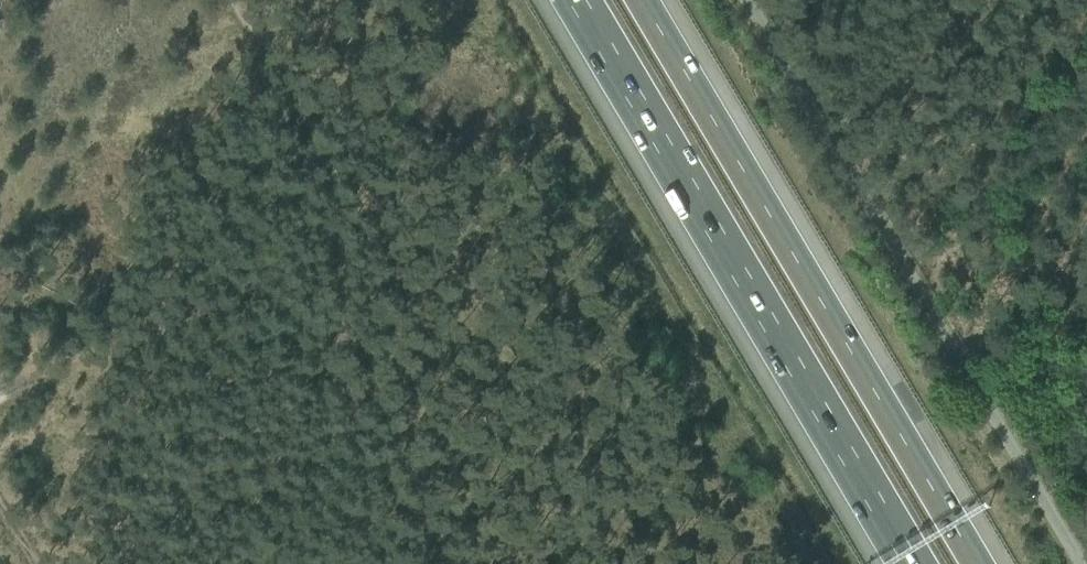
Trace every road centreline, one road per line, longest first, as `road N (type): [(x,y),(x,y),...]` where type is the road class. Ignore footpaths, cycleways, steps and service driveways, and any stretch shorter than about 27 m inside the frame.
road 1 (track): [(0,400),(345,240),(332,159),(265,36),(221,0)]
road 2 (motorway): [(978,563),(643,0)]
road 3 (motorway): [(576,0),(911,563)]
road 4 (track): [(456,563),(332,347),(345,306),(345,240)]

